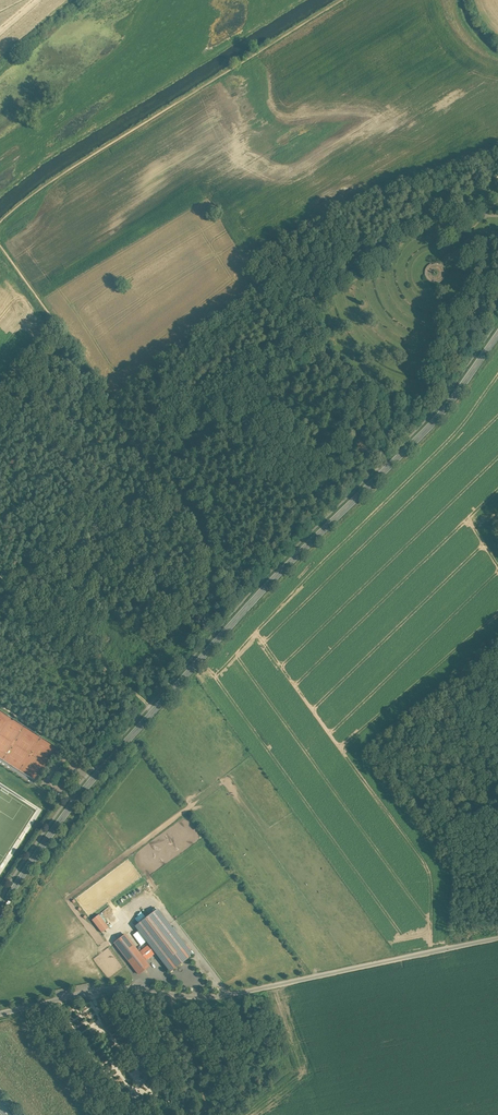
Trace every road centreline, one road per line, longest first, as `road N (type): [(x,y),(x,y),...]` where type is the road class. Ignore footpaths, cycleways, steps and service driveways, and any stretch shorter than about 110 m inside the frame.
road 1 (secondary): [(0,916),(92,780),(463,389),(497,339)]
road 2 (unclassified): [(497,939),(221,996),(105,989),(0,1014)]
road 3 (track): [(198,1114),(204,1090),(168,993)]

